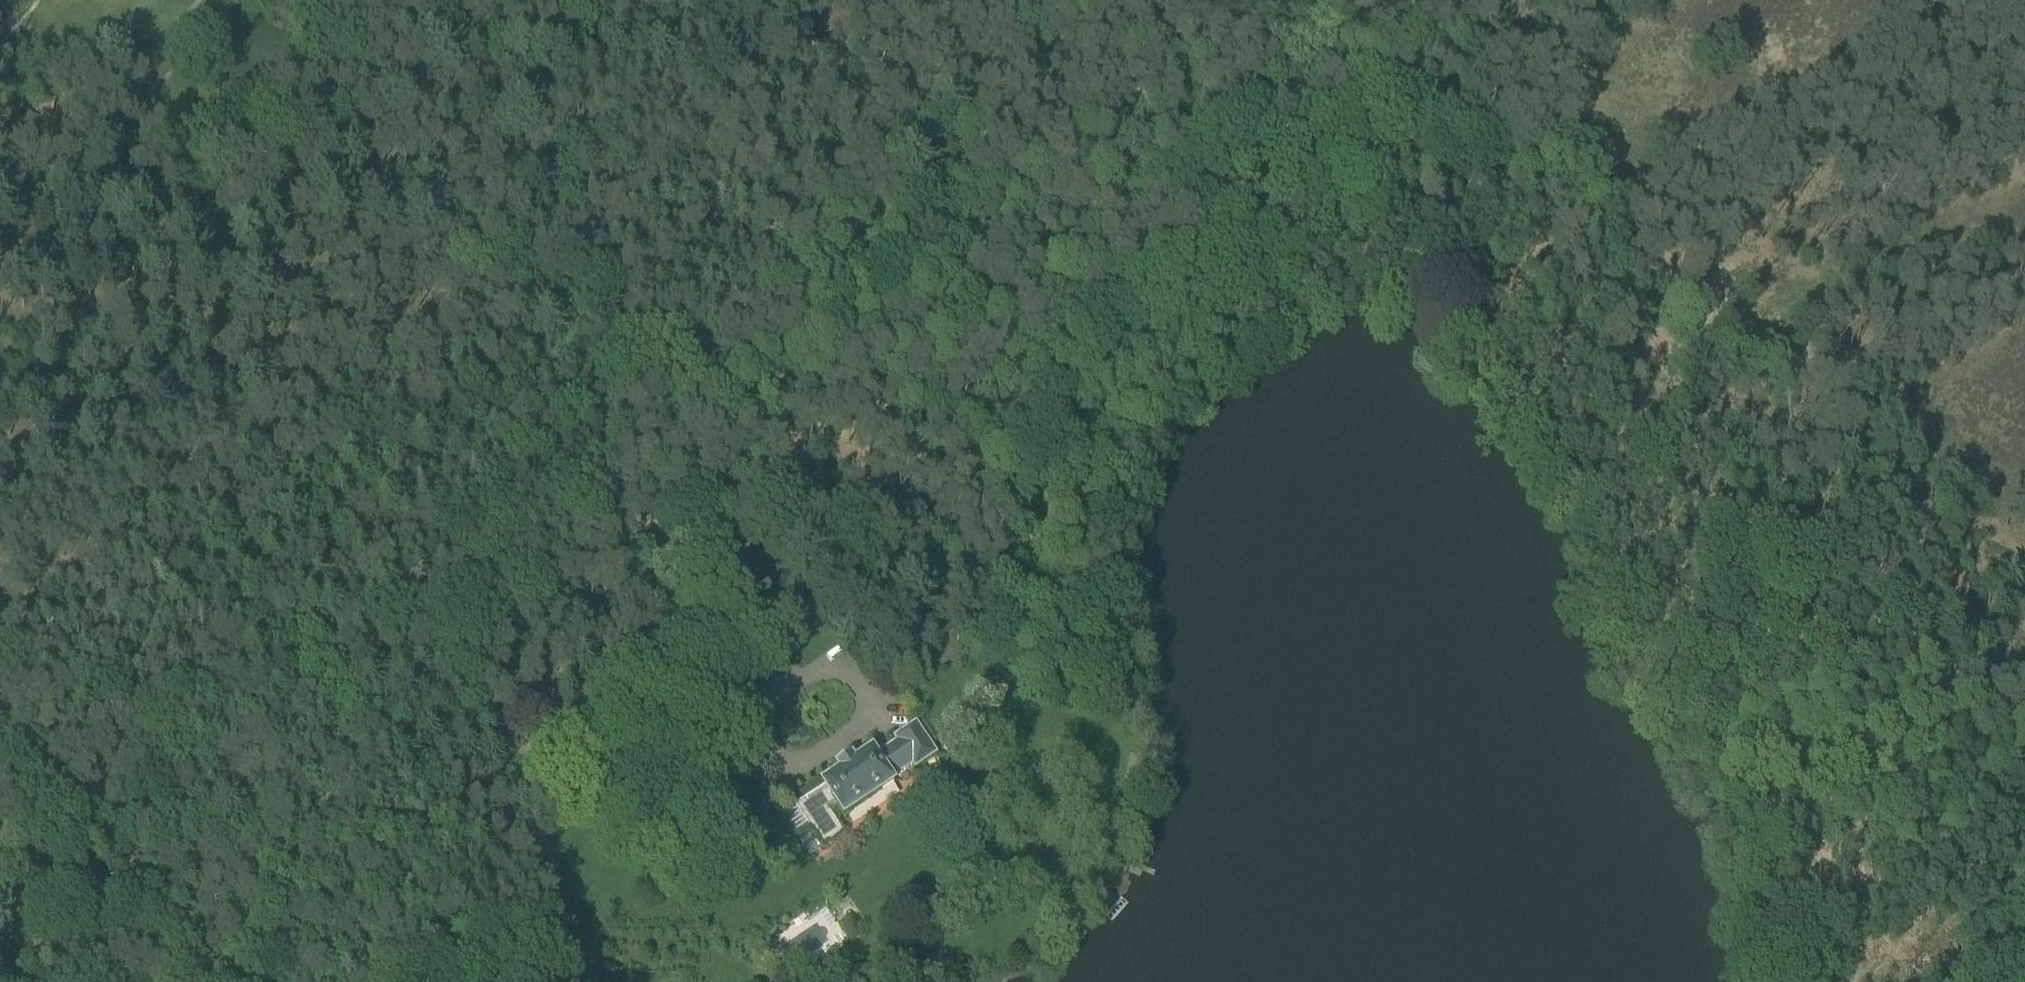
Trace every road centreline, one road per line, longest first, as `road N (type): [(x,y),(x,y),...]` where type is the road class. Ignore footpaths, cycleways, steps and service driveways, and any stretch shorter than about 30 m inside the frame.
road 1 (unclassified): [(178,929),(0,717)]
road 2 (residential): [(67,981),(128,966),(178,929)]

